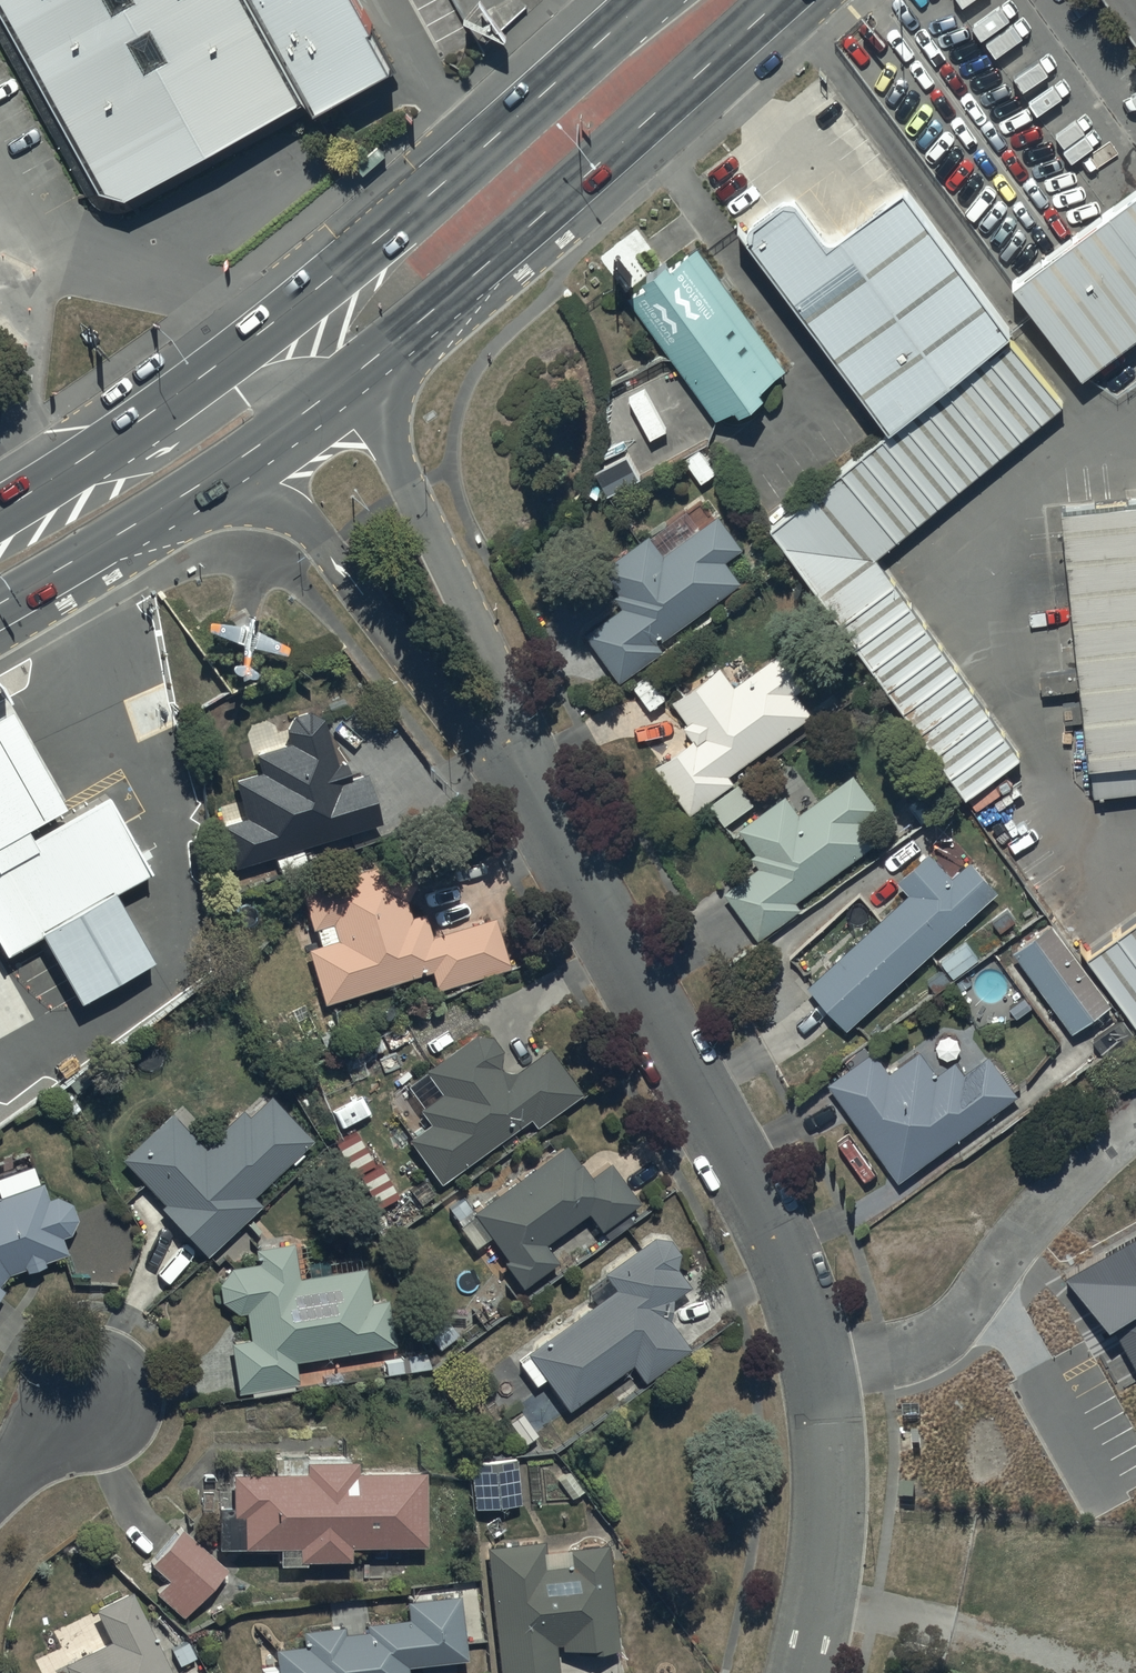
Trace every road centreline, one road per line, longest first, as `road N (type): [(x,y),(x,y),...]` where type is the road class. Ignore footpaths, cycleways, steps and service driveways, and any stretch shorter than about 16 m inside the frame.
road 1 (residential): [(803,1672),(830,1517),(822,1373),(809,1327),(771,1226),(533,787)]
road 2 (primary): [(780,0),(473,279),(348,379)]
road 3 (primary): [(292,310),(640,0)]
road 4 (residential): [(348,379),(509,694),(533,787)]
road 5 (residential): [(533,787),(454,714),(250,450)]
road 6 (primary): [(0,513),(292,310)]
road 7 (primary): [(250,450),(0,603)]
road 8 (residential): [(0,1485),(97,1395)]
road 9 (primary): [(348,379),(250,450)]

